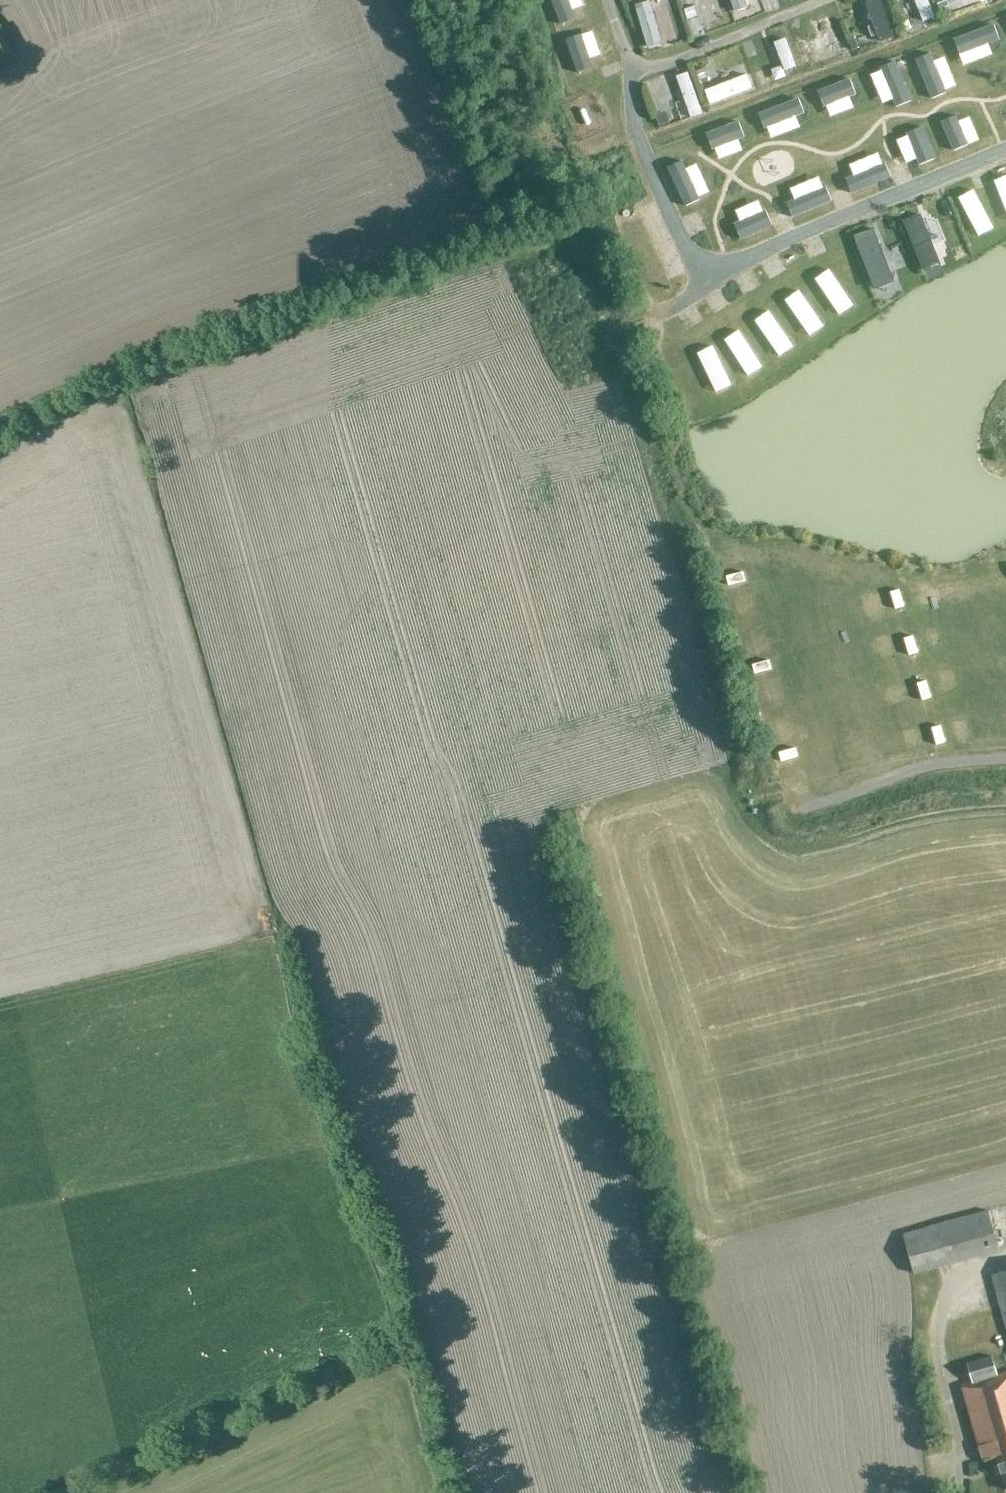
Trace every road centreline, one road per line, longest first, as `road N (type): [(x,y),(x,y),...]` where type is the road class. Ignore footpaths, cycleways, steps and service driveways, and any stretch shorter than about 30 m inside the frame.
road 1 (track): [(632,61),(639,145),(675,227),(714,264),(745,259),(1005,150)]
road 2 (track): [(1005,758),(923,767),(840,798)]

